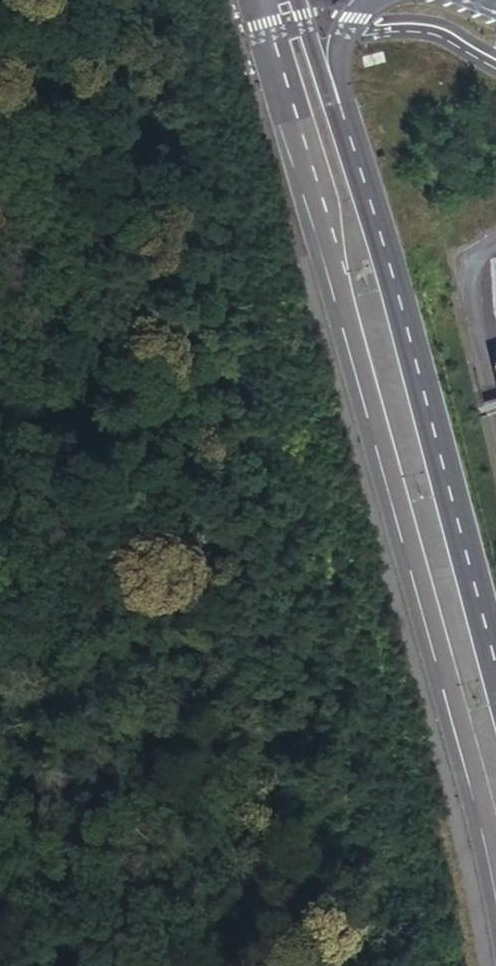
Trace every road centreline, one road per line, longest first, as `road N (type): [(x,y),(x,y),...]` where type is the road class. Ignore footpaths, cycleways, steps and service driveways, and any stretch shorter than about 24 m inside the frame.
road 1 (trunk): [(267,0),(495,876)]
road 2 (secondary): [(495,662),(345,119),(304,20),(286,0)]

